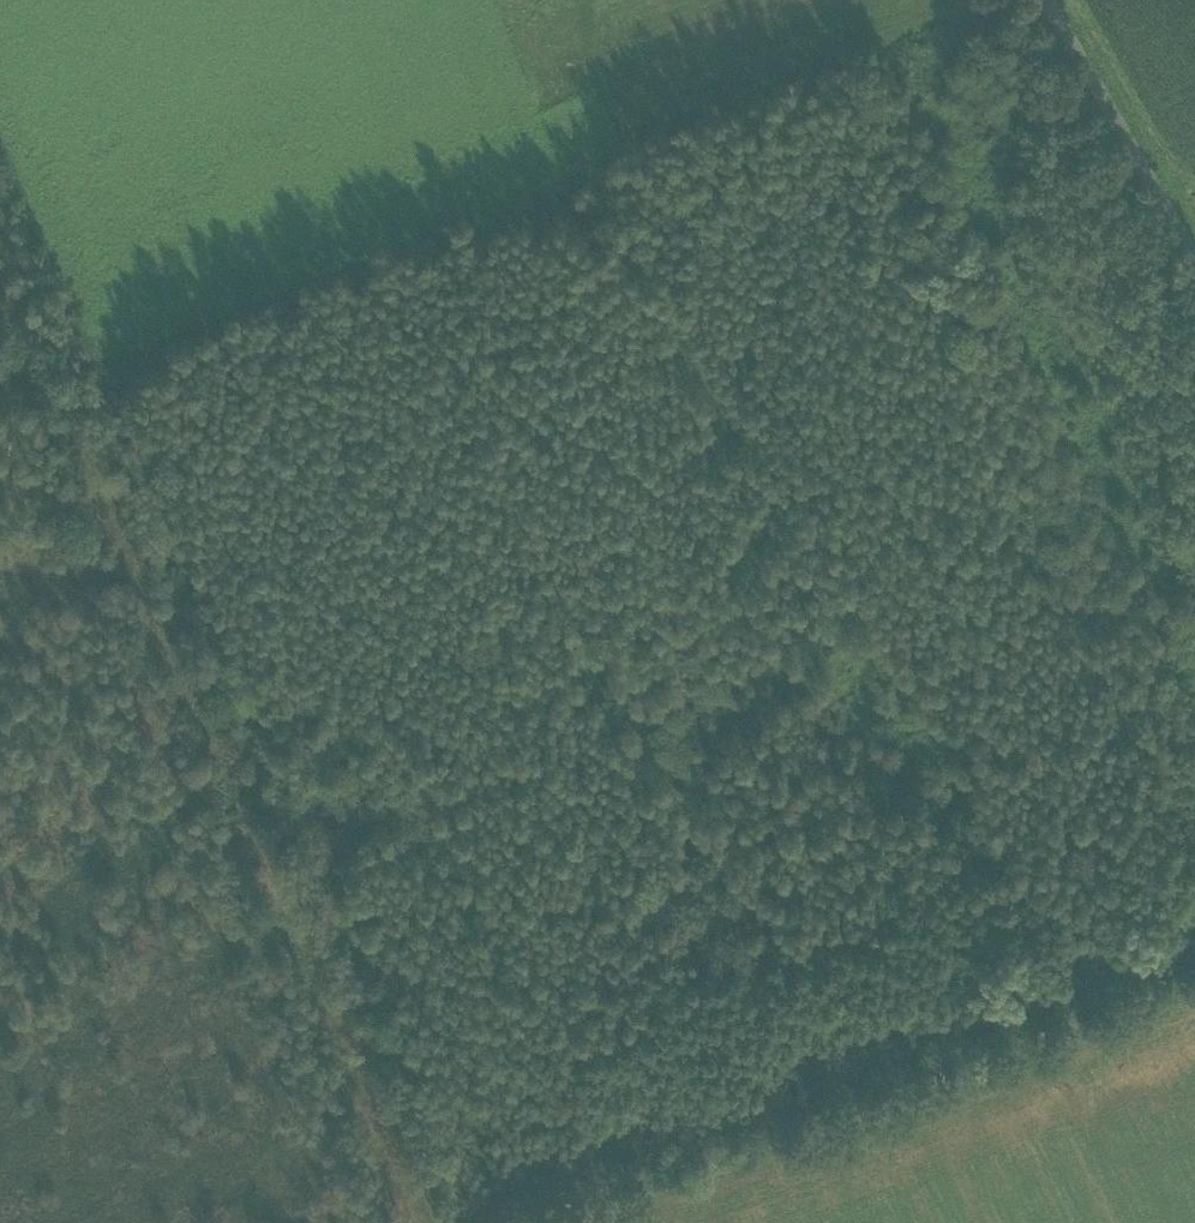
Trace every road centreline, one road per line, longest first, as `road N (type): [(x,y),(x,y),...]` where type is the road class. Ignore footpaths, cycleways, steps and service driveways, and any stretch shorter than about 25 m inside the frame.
road 1 (unclassified): [(1194,243),(1057,0)]

